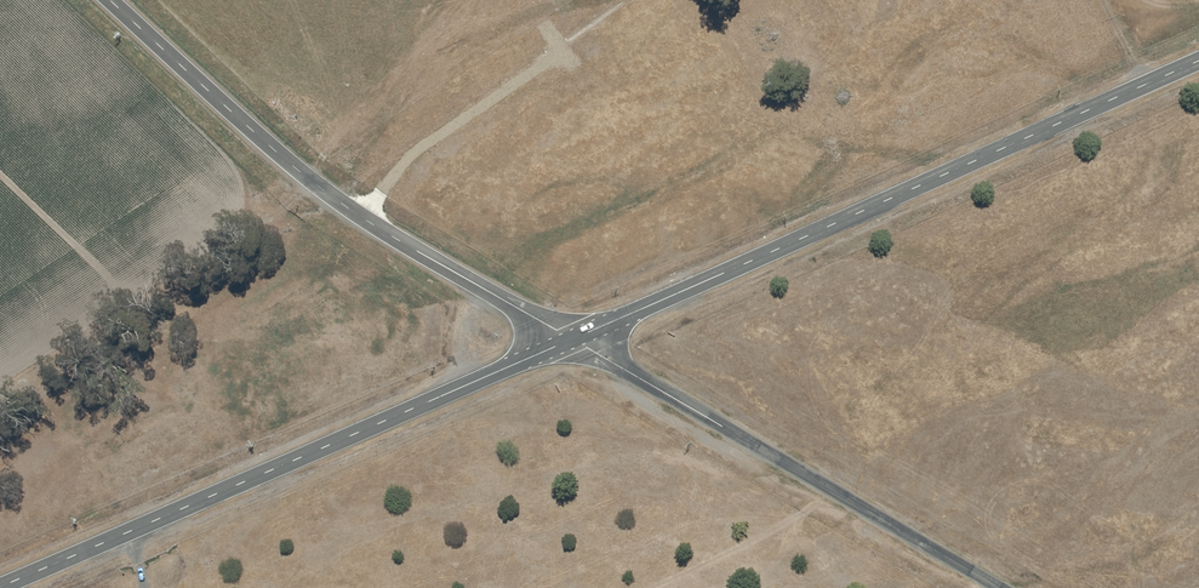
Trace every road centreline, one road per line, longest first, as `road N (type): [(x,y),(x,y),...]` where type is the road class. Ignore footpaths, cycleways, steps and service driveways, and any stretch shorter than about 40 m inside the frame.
road 1 (primary): [(574,339),(1198,69)]
road 2 (primary): [(0,587),(574,339)]
road 3 (unclassified): [(111,0),(318,186),(574,339)]
road 4 (residential): [(574,339),(1000,587)]

